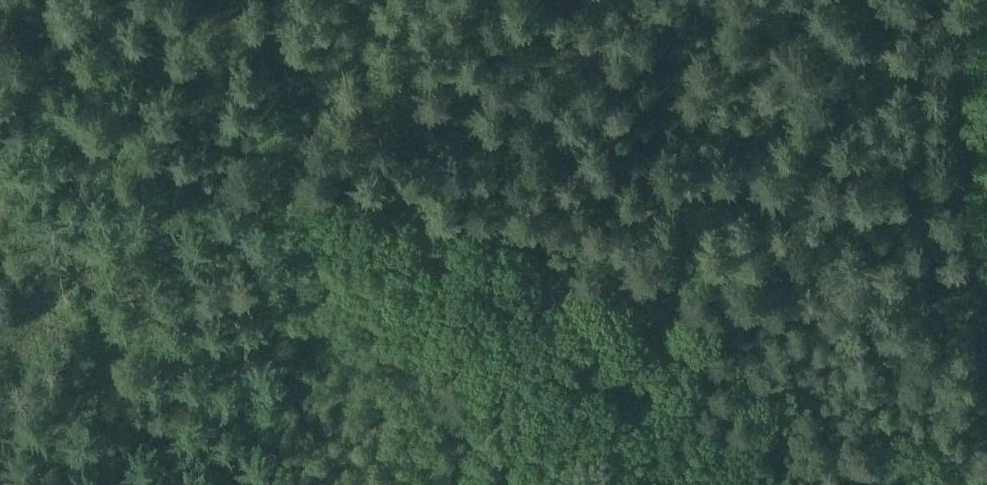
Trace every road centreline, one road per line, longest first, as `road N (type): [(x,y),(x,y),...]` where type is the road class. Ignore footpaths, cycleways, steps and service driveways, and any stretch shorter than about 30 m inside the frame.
road 1 (track): [(0,107),(284,170),(847,332),(908,311),(951,248),(962,212),(964,0)]

